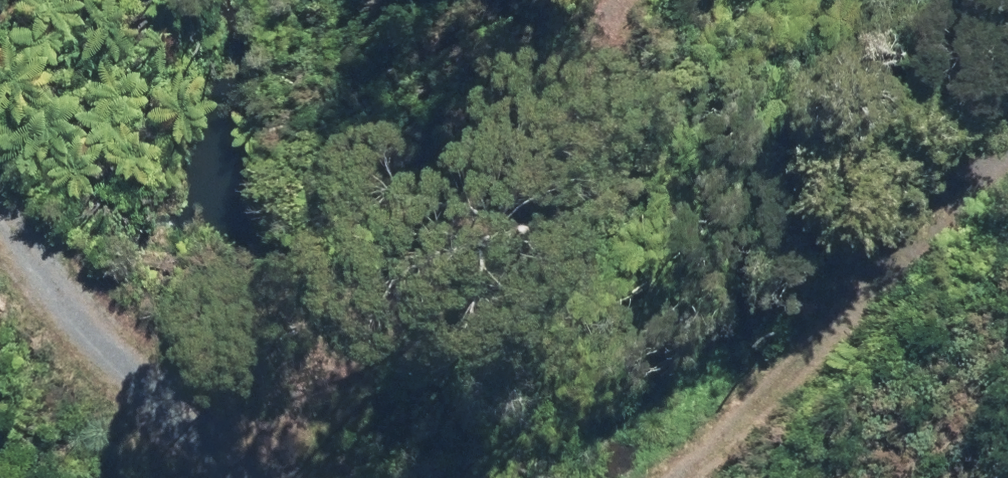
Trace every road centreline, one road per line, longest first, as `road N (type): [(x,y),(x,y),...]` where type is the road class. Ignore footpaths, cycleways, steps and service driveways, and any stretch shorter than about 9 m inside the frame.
road 1 (track): [(0,245),(31,282),(159,382),(308,441),(541,467),(686,411),(1007,168)]
road 2 (track): [(620,0),(541,127),(308,441)]

